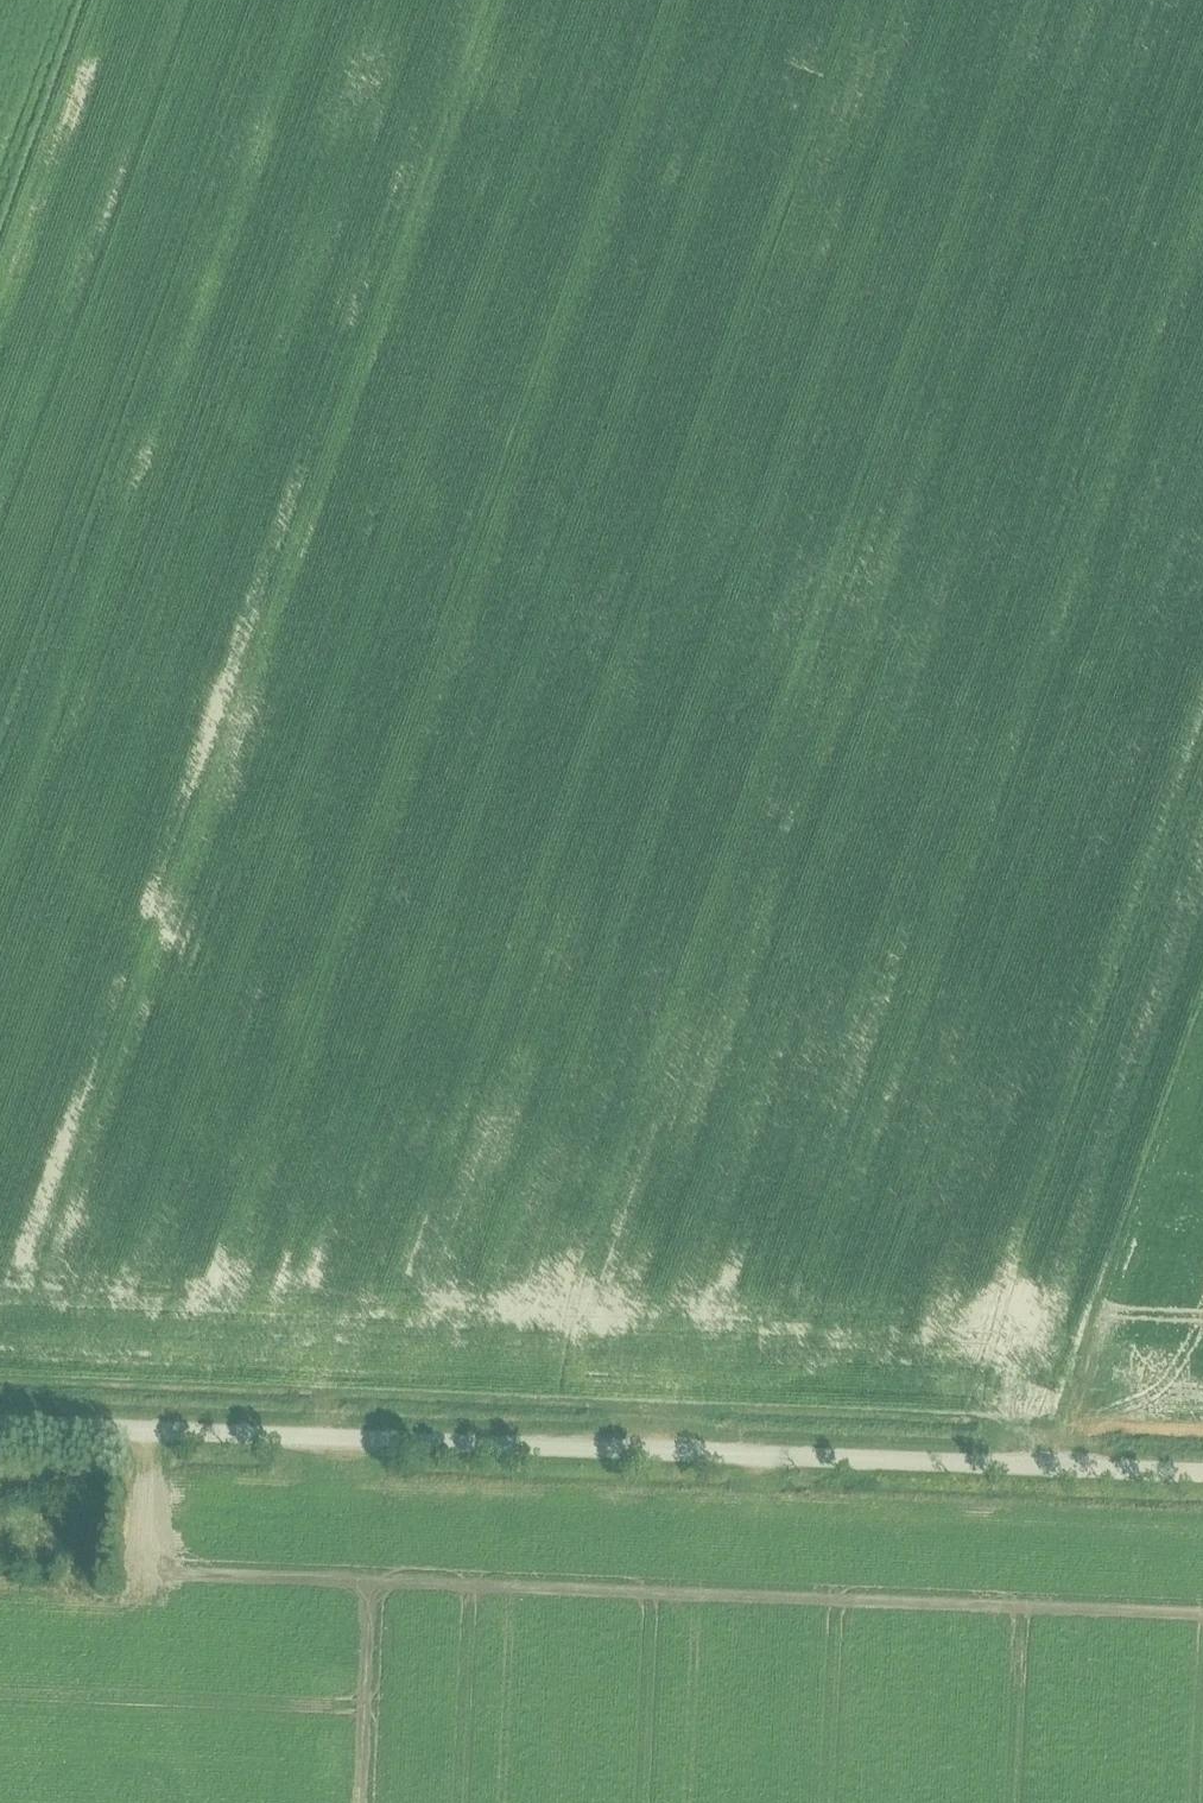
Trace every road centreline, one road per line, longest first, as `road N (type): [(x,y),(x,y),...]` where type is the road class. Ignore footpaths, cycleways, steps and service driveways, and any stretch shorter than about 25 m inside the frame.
road 1 (unclassified): [(1202,1475),(0,1427)]

